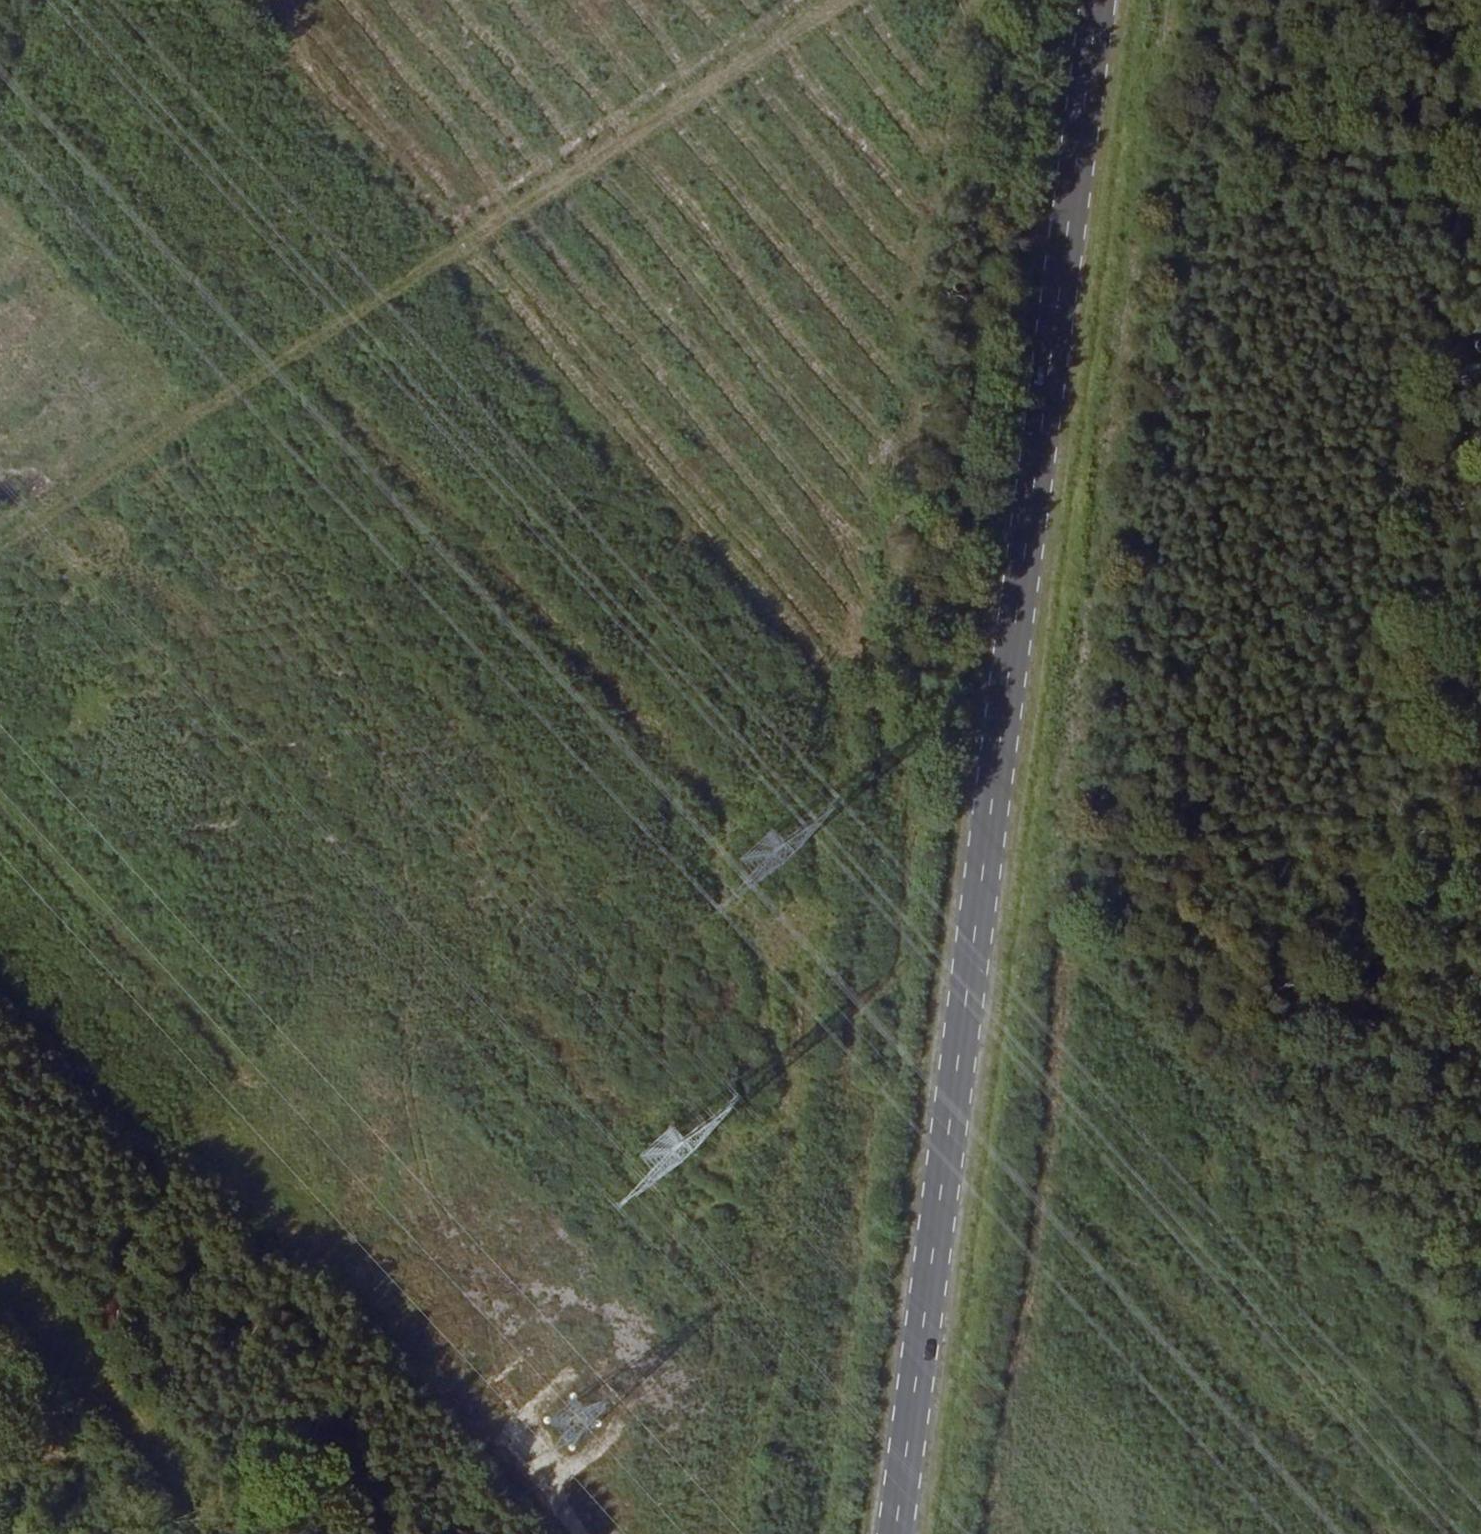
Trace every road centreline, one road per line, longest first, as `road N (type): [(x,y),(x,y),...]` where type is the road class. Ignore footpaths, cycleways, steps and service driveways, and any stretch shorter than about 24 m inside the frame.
road 1 (primary): [(1098,0),(898,1533)]
road 2 (track): [(916,0),(0,558)]
road 3 (track): [(0,1281),(230,1533)]

